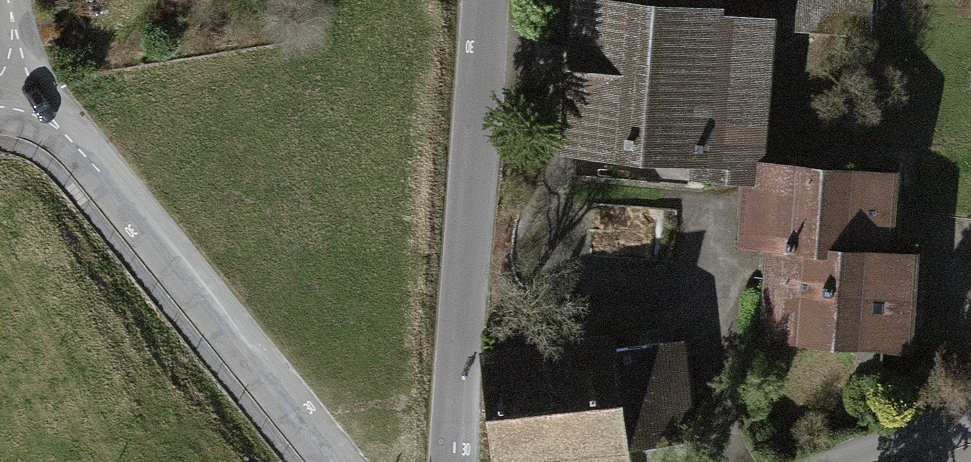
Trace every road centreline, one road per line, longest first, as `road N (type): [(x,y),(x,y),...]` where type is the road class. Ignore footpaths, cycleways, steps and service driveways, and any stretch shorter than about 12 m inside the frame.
road 1 (residential): [(337,461),(92,163),(14,88)]
road 2 (residential): [(475,0),(455,461)]

